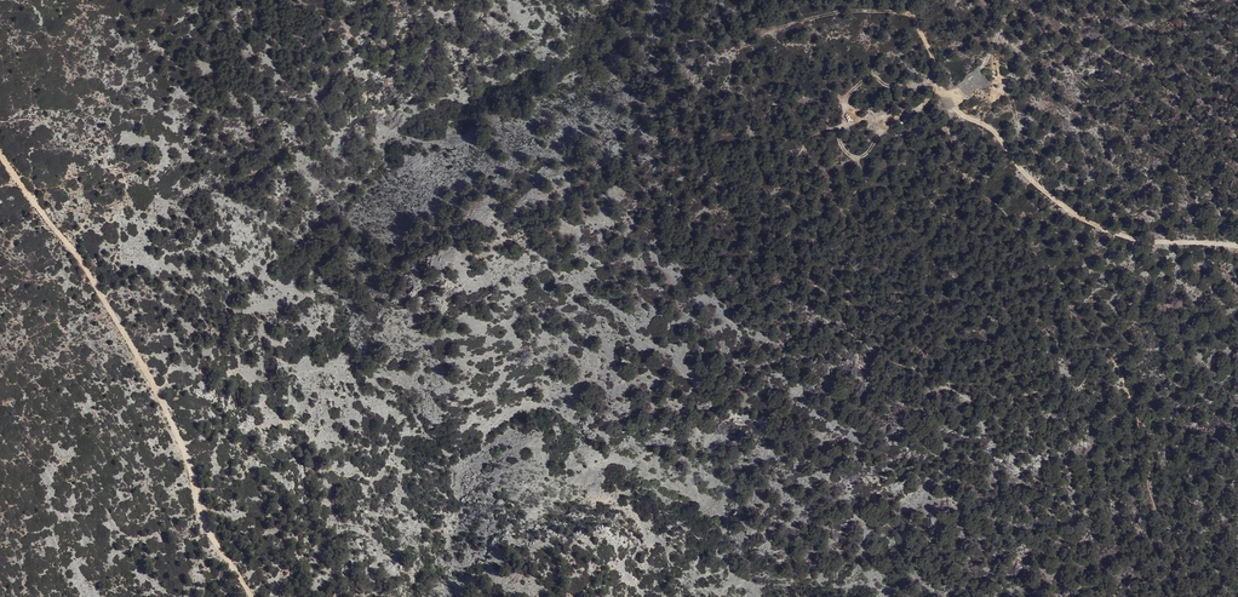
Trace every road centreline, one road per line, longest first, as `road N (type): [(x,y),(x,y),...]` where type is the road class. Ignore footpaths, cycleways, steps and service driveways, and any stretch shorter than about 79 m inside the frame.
road 1 (track): [(0,156),(122,335),(194,481),(206,533),(251,596)]
road 2 (track): [(949,101),(992,129),(1021,171),(1091,223),(1137,239),(1237,245)]
road 3 (track): [(949,101),(984,65),(1010,0)]

